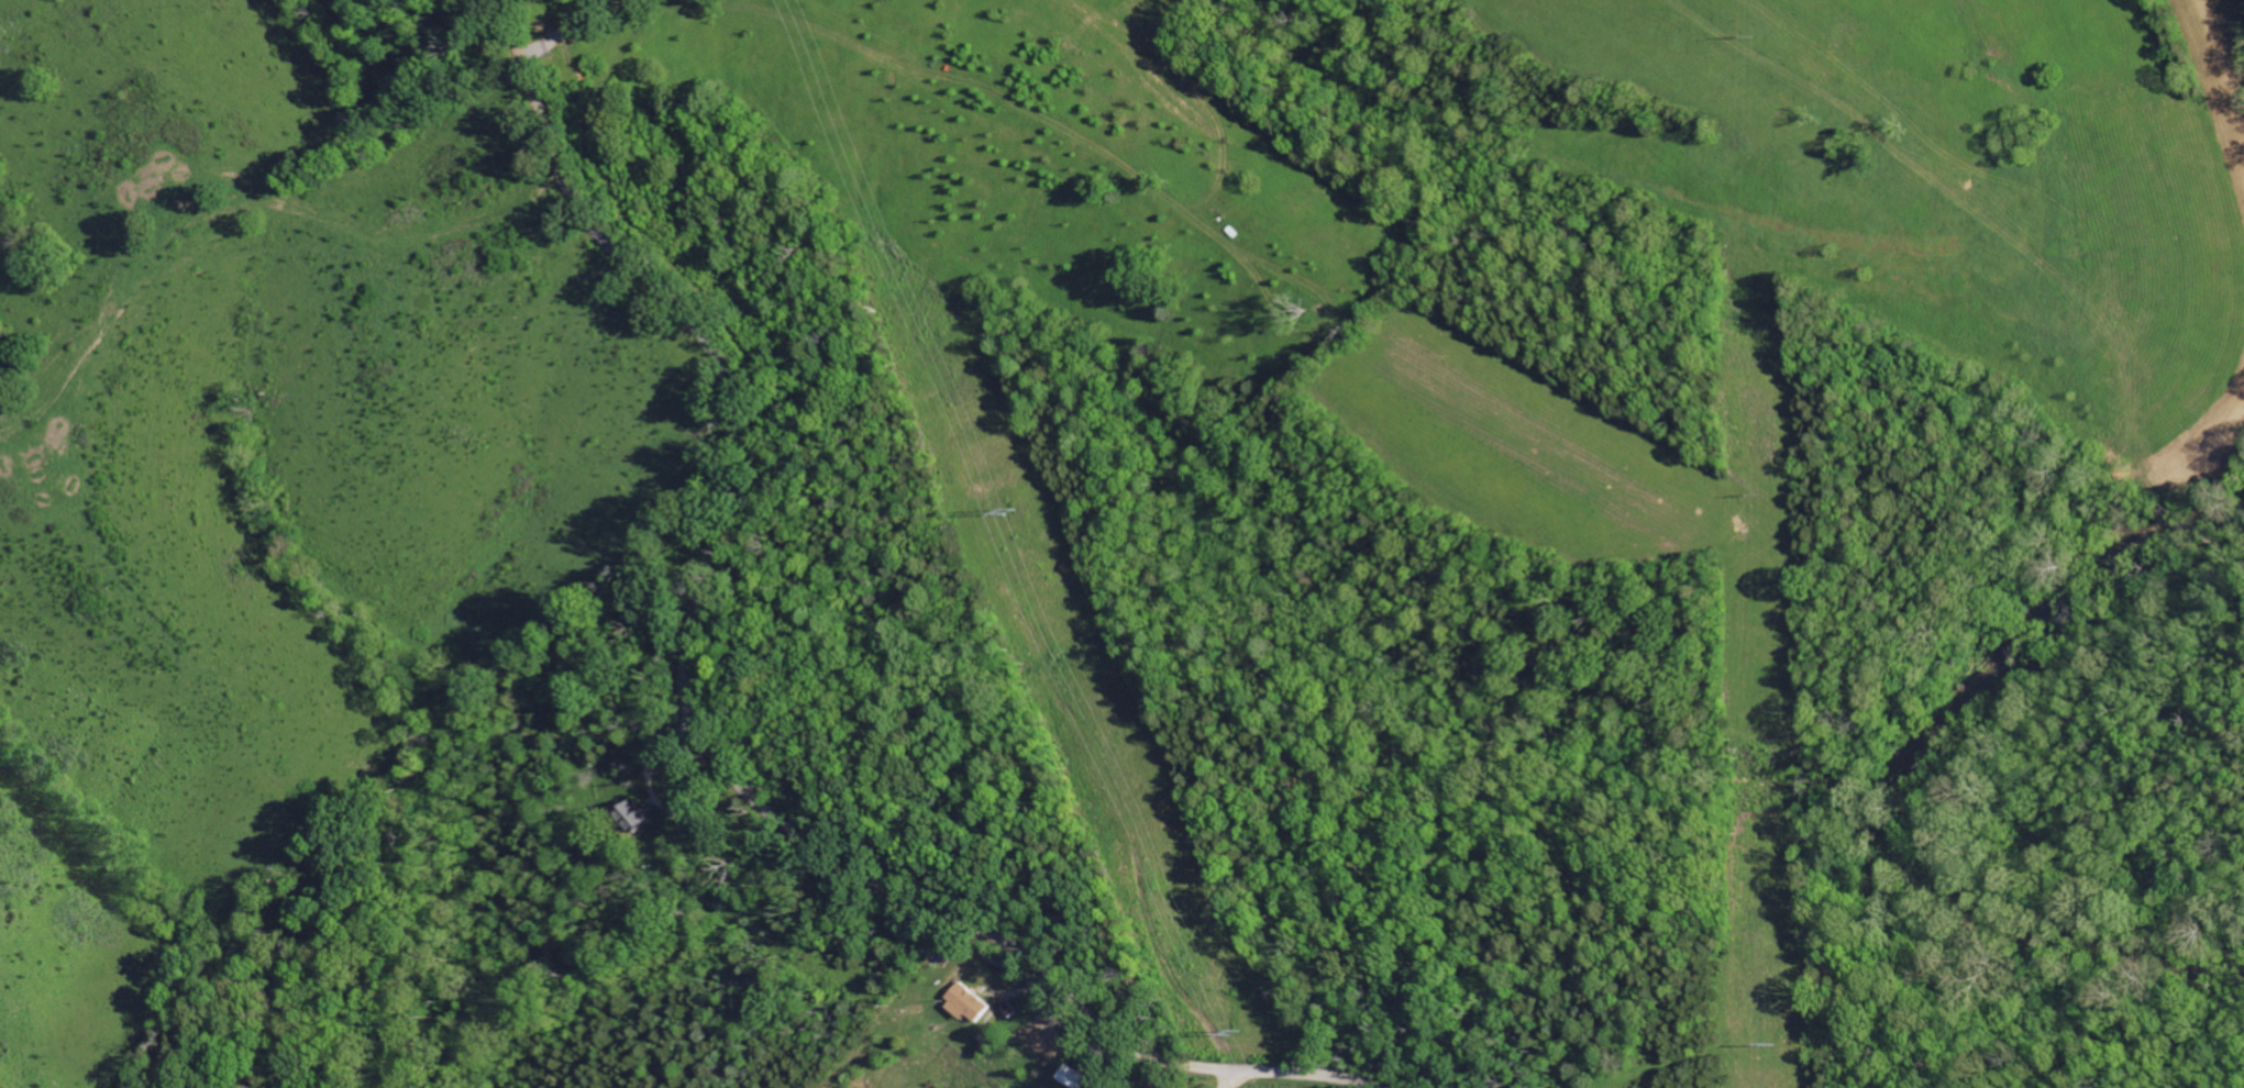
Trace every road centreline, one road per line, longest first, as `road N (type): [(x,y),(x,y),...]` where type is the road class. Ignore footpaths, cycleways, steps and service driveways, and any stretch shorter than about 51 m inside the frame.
road 1 (residential): [(1377,1087),(1317,1075),(1201,1067),(1128,1047),(1017,946),(843,866),(736,784),(686,707),(683,681),(728,487),(732,433),(725,386),(690,317),(575,200),(493,0)]

